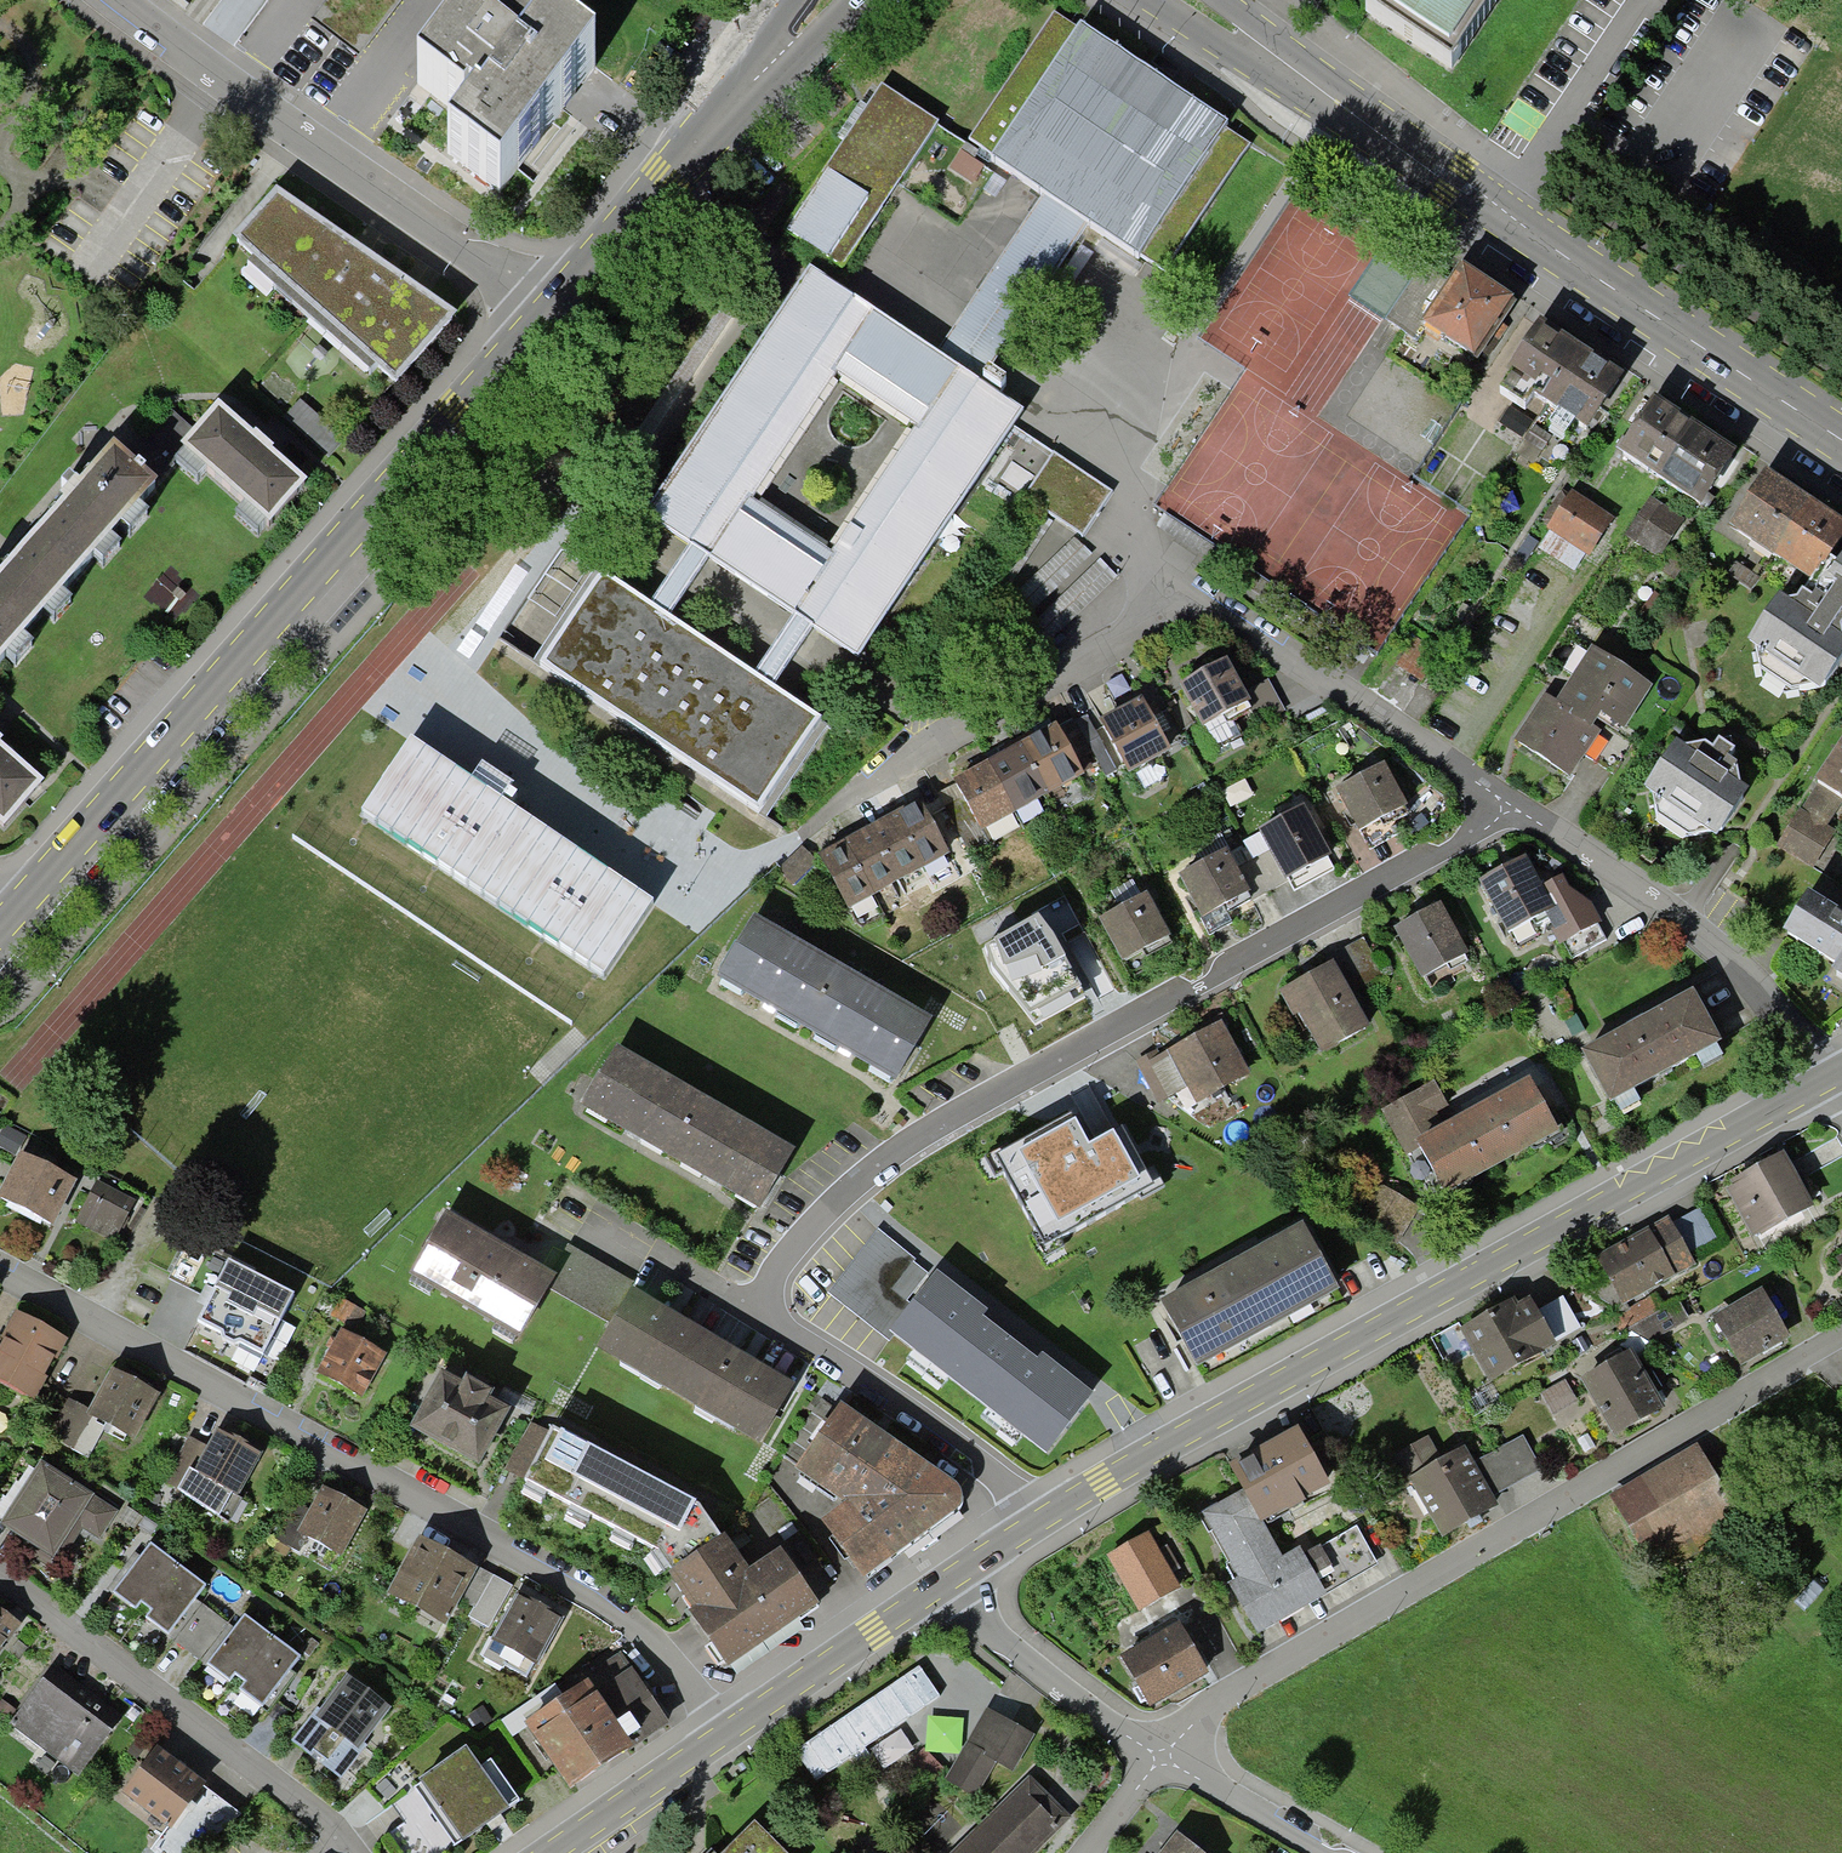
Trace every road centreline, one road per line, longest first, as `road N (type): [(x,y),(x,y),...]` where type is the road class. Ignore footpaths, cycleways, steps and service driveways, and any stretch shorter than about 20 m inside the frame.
road 1 (residential): [(1529,804),(880,1162),(797,1248),(758,1306),(895,1397),(1047,1516)]
road 2 (residential): [(1829,1079),(1047,1516)]
road 3 (residential): [(722,1734),(626,1615),(0,1268)]
road 4 (tertiary): [(0,921),(559,307)]
road 5 (residential): [(1160,1759),(1218,1699),(1841,1330)]
road 6 (residential): [(1529,804),(1209,600),(944,735),(836,802)]
road 7 (residential): [(1192,0),(1841,439)]
road 8 (residential): [(125,0),(294,131),(559,307)]
road 9 (residential): [(0,1571),(274,1779),(325,1821),(349,1852)]
road 10 (residential): [(1829,1079),(1765,983),(1529,804)]
road 11 (tertiary): [(559,307),(820,0)]
road 12 (residential): [(947,1582),(959,1603),(1160,1759)]
road 13 (residential): [(947,1582),(722,1734)]
road 14 (residential): [(722,1734),(548,1852)]
road 15 (residential): [(1160,1759),(1329,1852)]
road 16 (residential): [(1083,1852),(1160,1759)]
road 17 (residential): [(1047,1516),(947,1582)]

